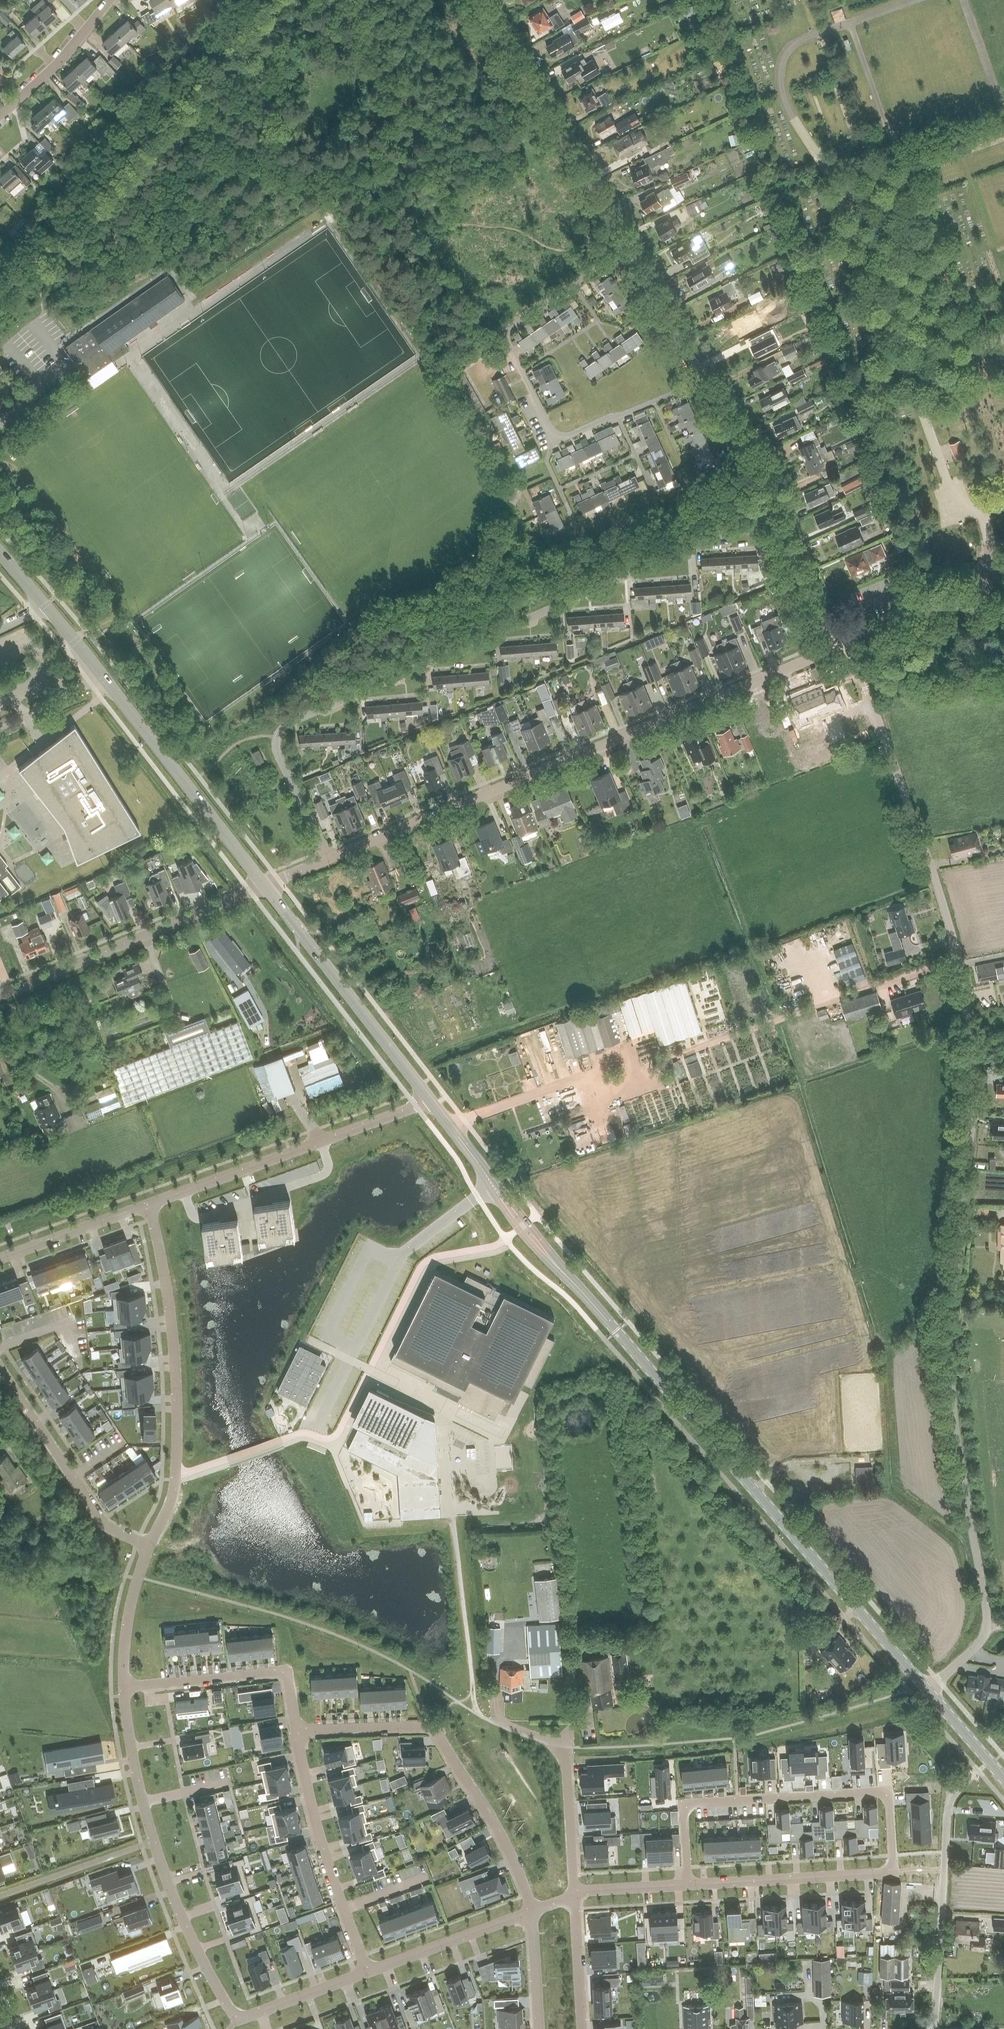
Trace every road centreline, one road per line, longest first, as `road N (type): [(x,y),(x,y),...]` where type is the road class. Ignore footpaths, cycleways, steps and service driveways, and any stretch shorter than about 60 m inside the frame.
road 1 (unclassified): [(927,1691),(972,1651),(985,1627),(950,1338),(975,1076),(955,946),(934,877),(855,660),(840,643)]
road 2 (residential): [(328,859),(277,749),(284,726),(770,513)]
road 3 (secondary): [(927,1691),(494,1184)]
road 4 (residential): [(328,859),(840,643)]
road 5 (residential): [(687,1886),(892,1871),(887,1793),(683,1805),(686,1869)]
road 6 (residential): [(123,1690),(153,1841),(192,1939),(237,2018),(368,1972)]
road 7 (residential): [(627,252),(510,333),(548,426),(563,438),(704,381)]
road 8 (secondary): [(264,886),(46,607)]
road 9 (residential): [(150,1203),(177,1394),(172,1499),(148,1545)]
road 10 (residential): [(532,1912),(496,1826),(432,1726),(296,1731)]
road 11 (residential): [(150,1203),(431,1101)]
road 12 (residential): [(494,1184),(401,1255),(319,1416)]
road 13 (unclassified): [(627,252),(474,0)]
road 14 (residential): [(0,993),(264,886)]
road 15 (secondary): [(431,1101),(264,886)]
road 16 (unclassified): [(934,2028),(947,1818),(973,1777)]
road 17 (residential): [(368,1972),(320,1842),(296,1731)]
road 18 (residential): [(0,1369),(101,1520),(148,1545)]
road 19 (residential): [(296,1731),(286,1670),(123,1690)]
road 20 (residential): [(575,1893),(558,1740),(498,1721)]
road 21 (track): [(475,1713),(452,1516)]
road 22 (residential): [(1003,577),(840,643)]
road 23 (residential): [(368,1972),(532,1912)]
road 24 (residential): [(0,1259),(150,1203)]
road 25 (residential): [(109,0),(0,115)]
road 26 (track): [(449,1125),(594,1071)]
road 27 (unclassified): [(704,381),(627,252)]
road 28 (unclassified): [(840,643),(824,631),(770,513)]
road 29 (residential): [(148,1545),(130,1611),(123,1690)]
road 30 (unclassified): [(770,513),(704,381)]
road 31 (residential): [(582,2028),(575,1893)]

